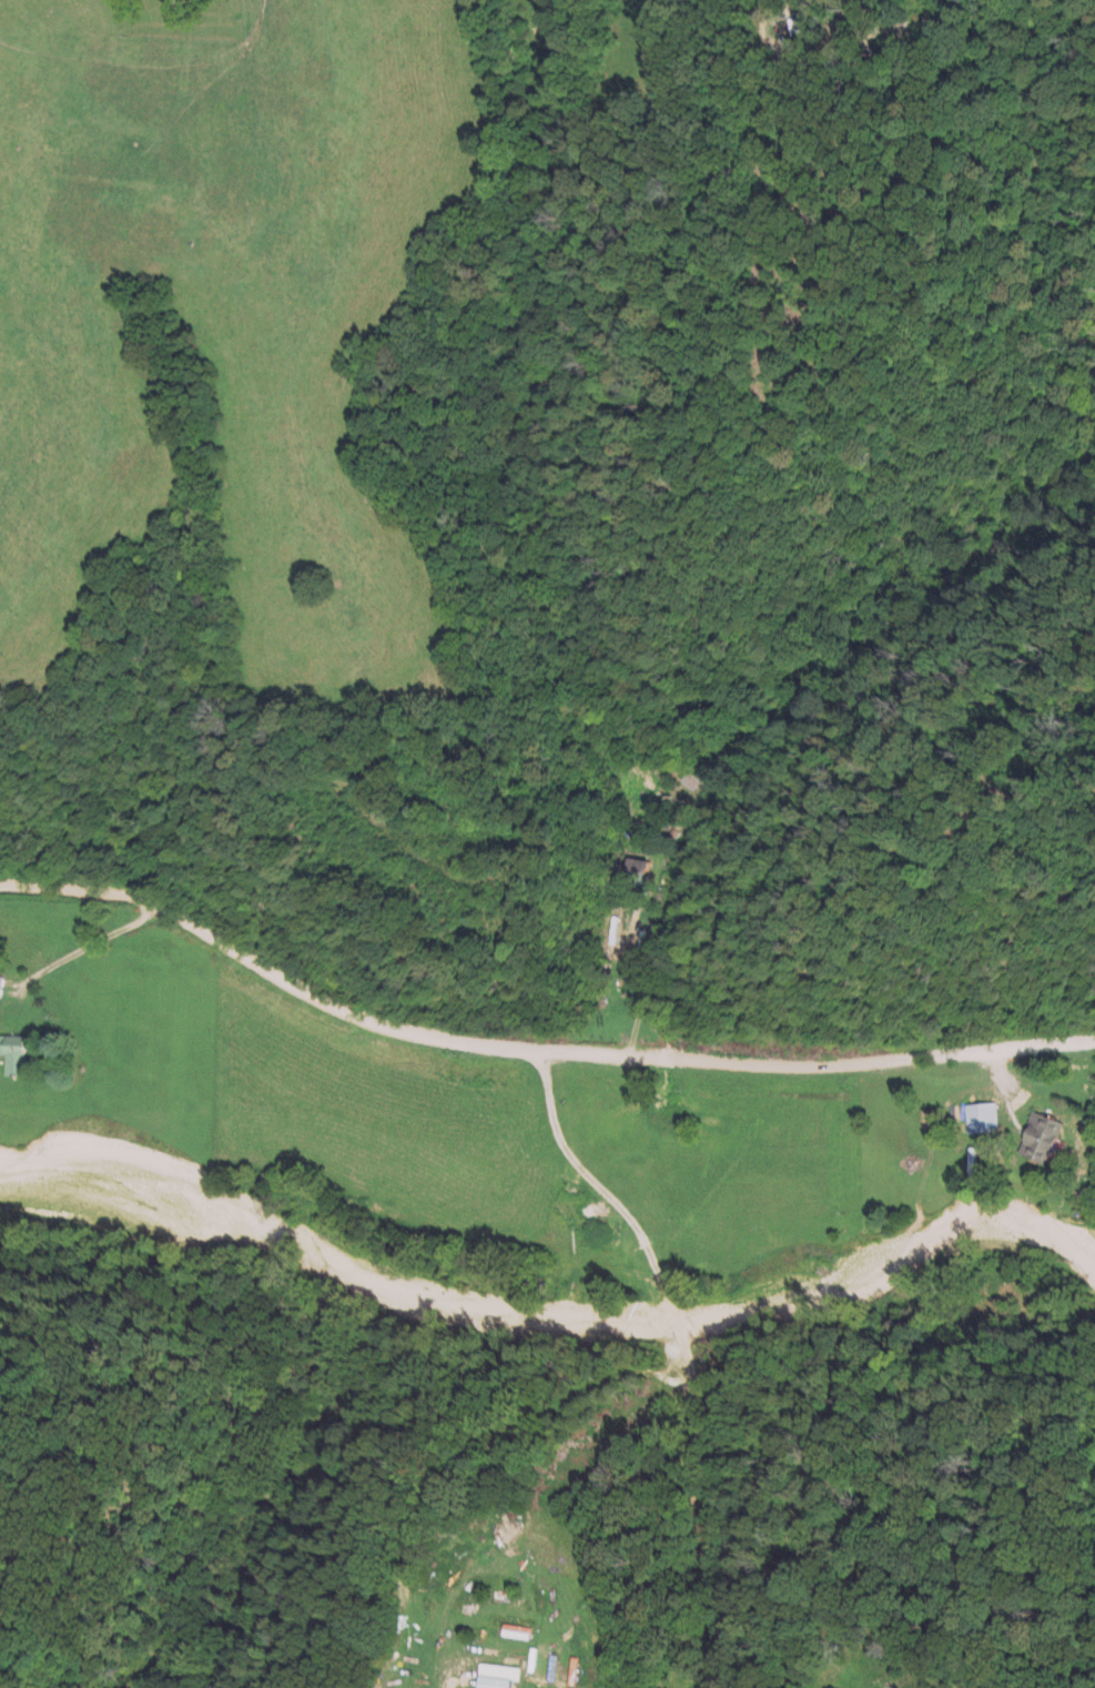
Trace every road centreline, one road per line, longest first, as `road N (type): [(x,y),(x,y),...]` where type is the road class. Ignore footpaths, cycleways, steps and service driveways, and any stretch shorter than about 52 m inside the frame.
road 1 (residential): [(1094,1045),(798,1062),(490,1045),(387,1024),(322,1000),(141,893),(0,877)]

